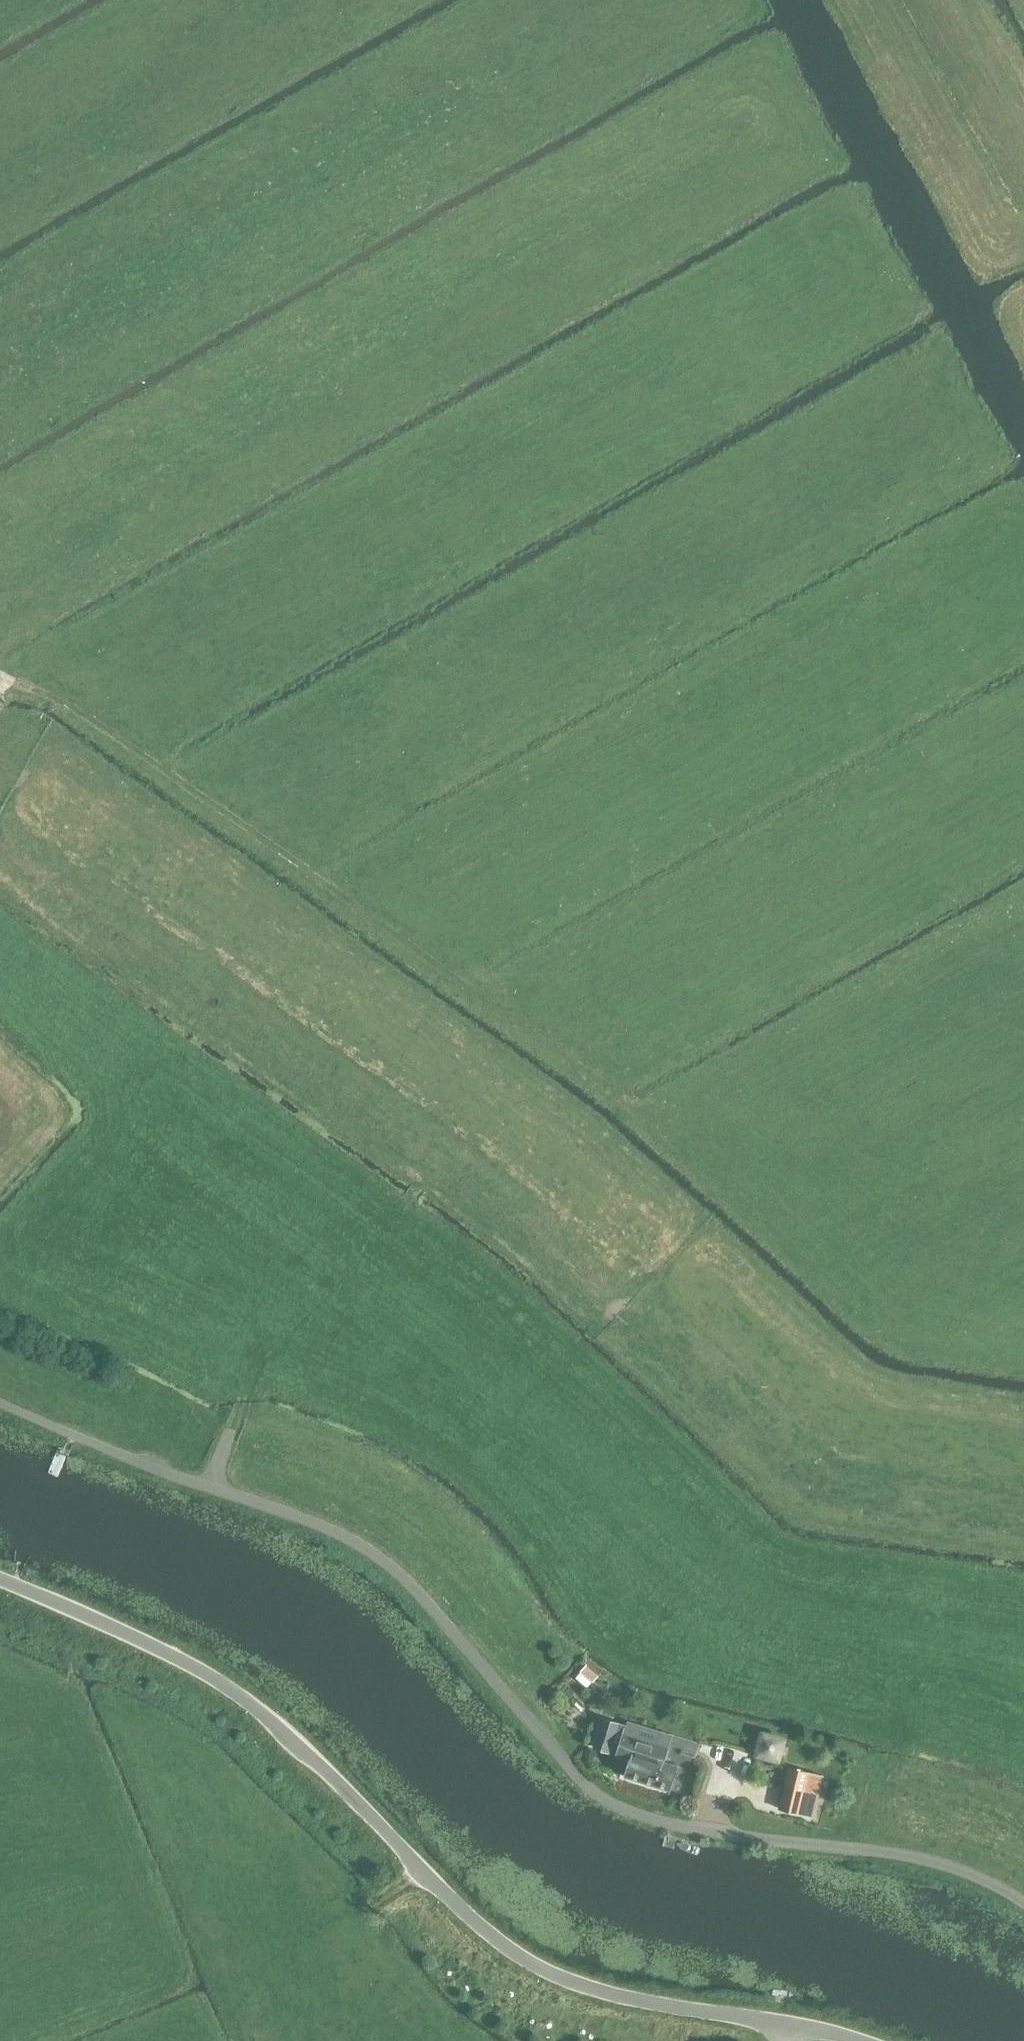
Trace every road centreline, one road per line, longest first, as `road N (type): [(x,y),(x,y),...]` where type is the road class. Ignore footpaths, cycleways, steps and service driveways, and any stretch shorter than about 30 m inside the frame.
road 1 (unclassified): [(1023,1905),(944,1864),(700,1831),(606,1805),(402,1575),(371,1552),(72,1433)]
road 2 (unclassified): [(859,2040),(563,1978),(479,1925),(327,1764),(241,1691),(0,1578)]
road 3 (track): [(0,678),(58,696),(336,888),(657,1126)]
road 4 (track): [(484,1115),(241,1403),(213,1489)]

